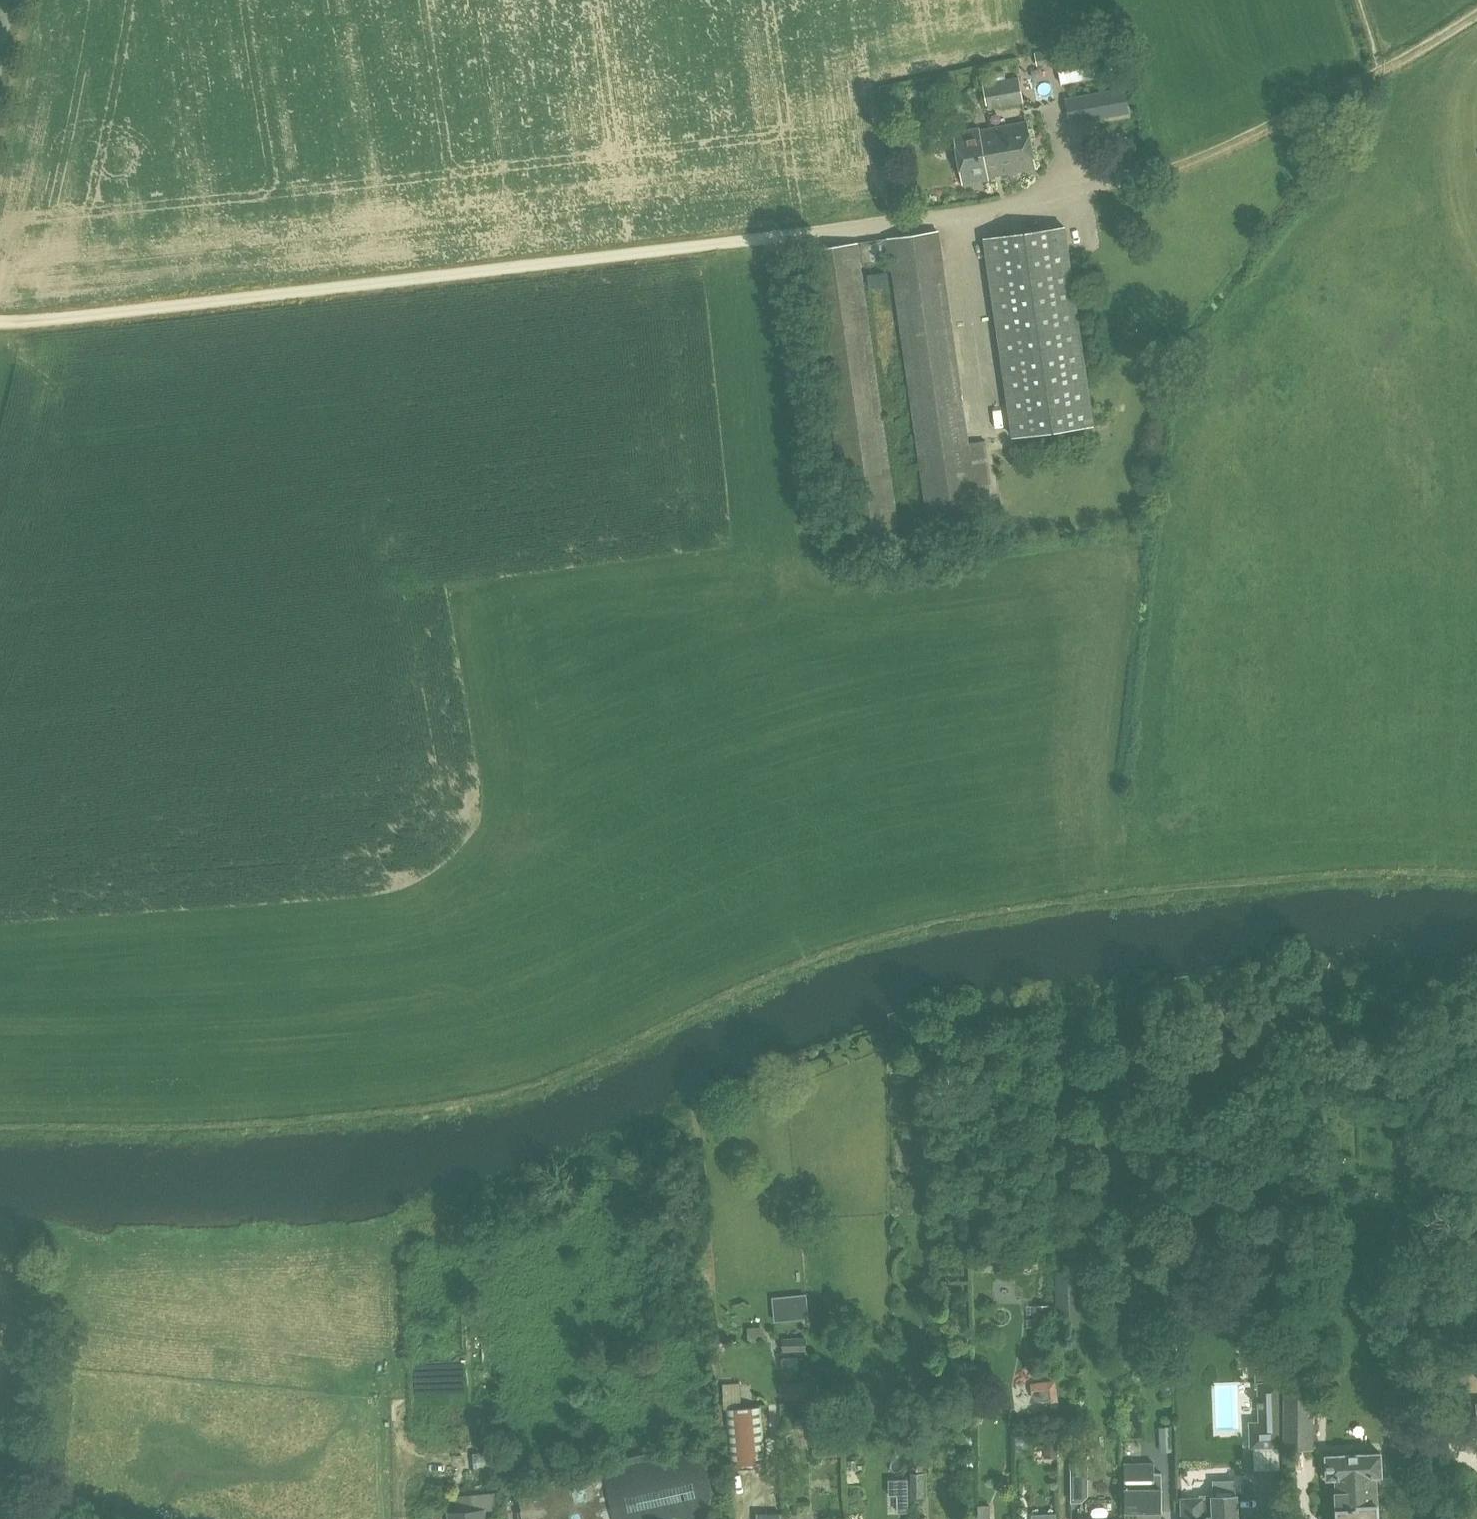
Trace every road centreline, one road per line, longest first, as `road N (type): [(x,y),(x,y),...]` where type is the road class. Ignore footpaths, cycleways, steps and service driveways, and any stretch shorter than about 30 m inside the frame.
road 1 (track): [(0,323),(580,261),(1026,200),(1187,161),(1380,70)]

